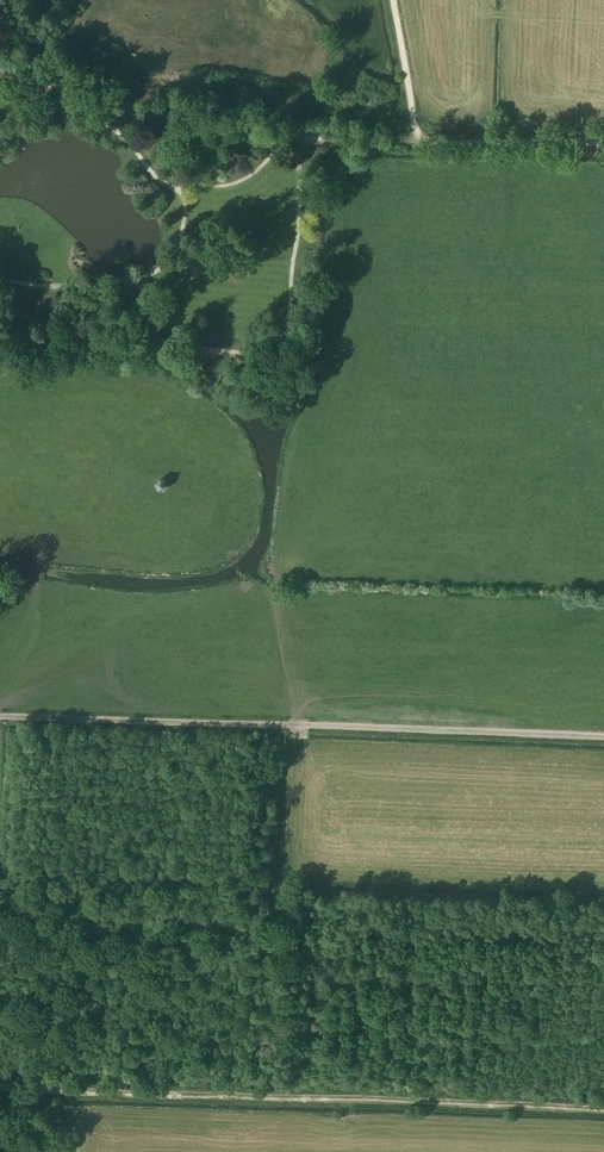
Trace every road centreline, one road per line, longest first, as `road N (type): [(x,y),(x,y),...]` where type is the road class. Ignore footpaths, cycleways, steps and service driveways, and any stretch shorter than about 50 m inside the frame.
road 1 (track): [(0,1086),(603,1111)]
road 2 (track): [(603,143),(427,140),(415,122),(393,0)]

